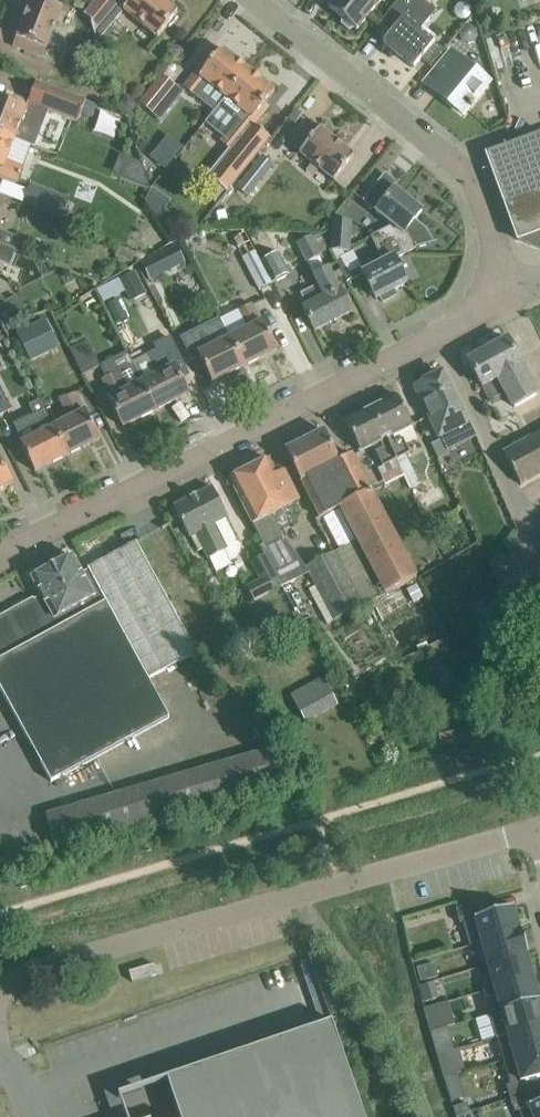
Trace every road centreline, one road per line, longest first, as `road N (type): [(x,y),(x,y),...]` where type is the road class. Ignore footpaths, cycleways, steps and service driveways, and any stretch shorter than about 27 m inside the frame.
road 1 (residential): [(0,1002),(18,976),(34,970),(534,829)]
road 2 (unclassified): [(0,547),(508,298)]
road 3 (residential): [(508,298),(458,167),(263,0)]

